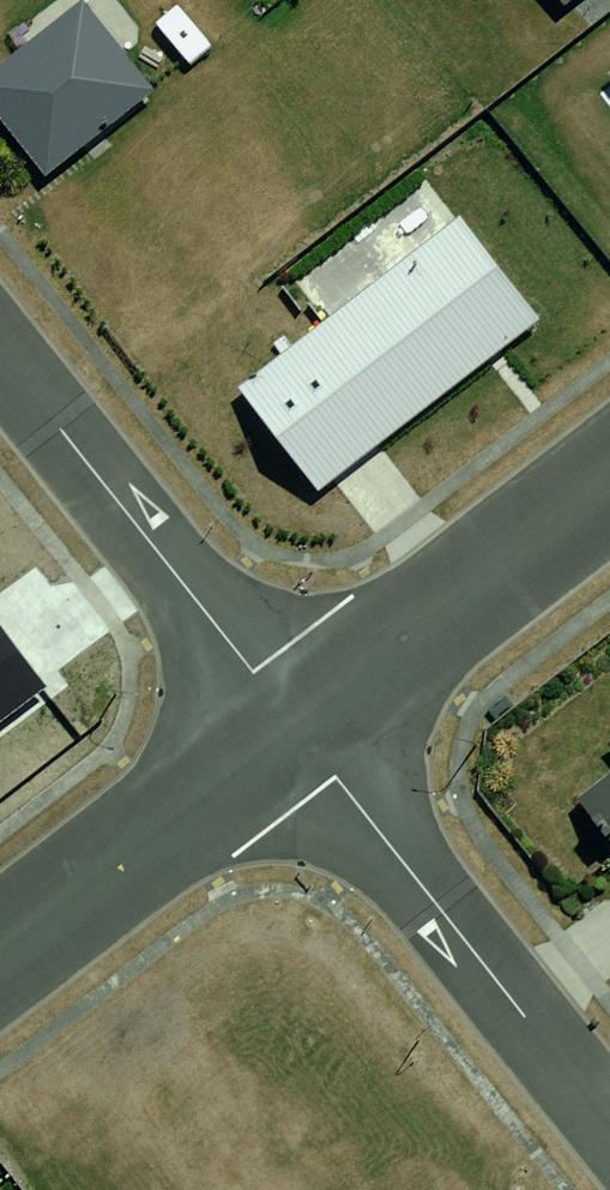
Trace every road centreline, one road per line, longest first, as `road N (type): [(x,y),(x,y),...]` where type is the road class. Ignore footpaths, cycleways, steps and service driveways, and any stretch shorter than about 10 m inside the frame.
road 1 (residential): [(295,725),(609,1125)]
road 2 (residential): [(0,353),(295,725)]
road 3 (residential): [(295,725),(609,479)]
road 4 (residential): [(0,953),(295,725)]

